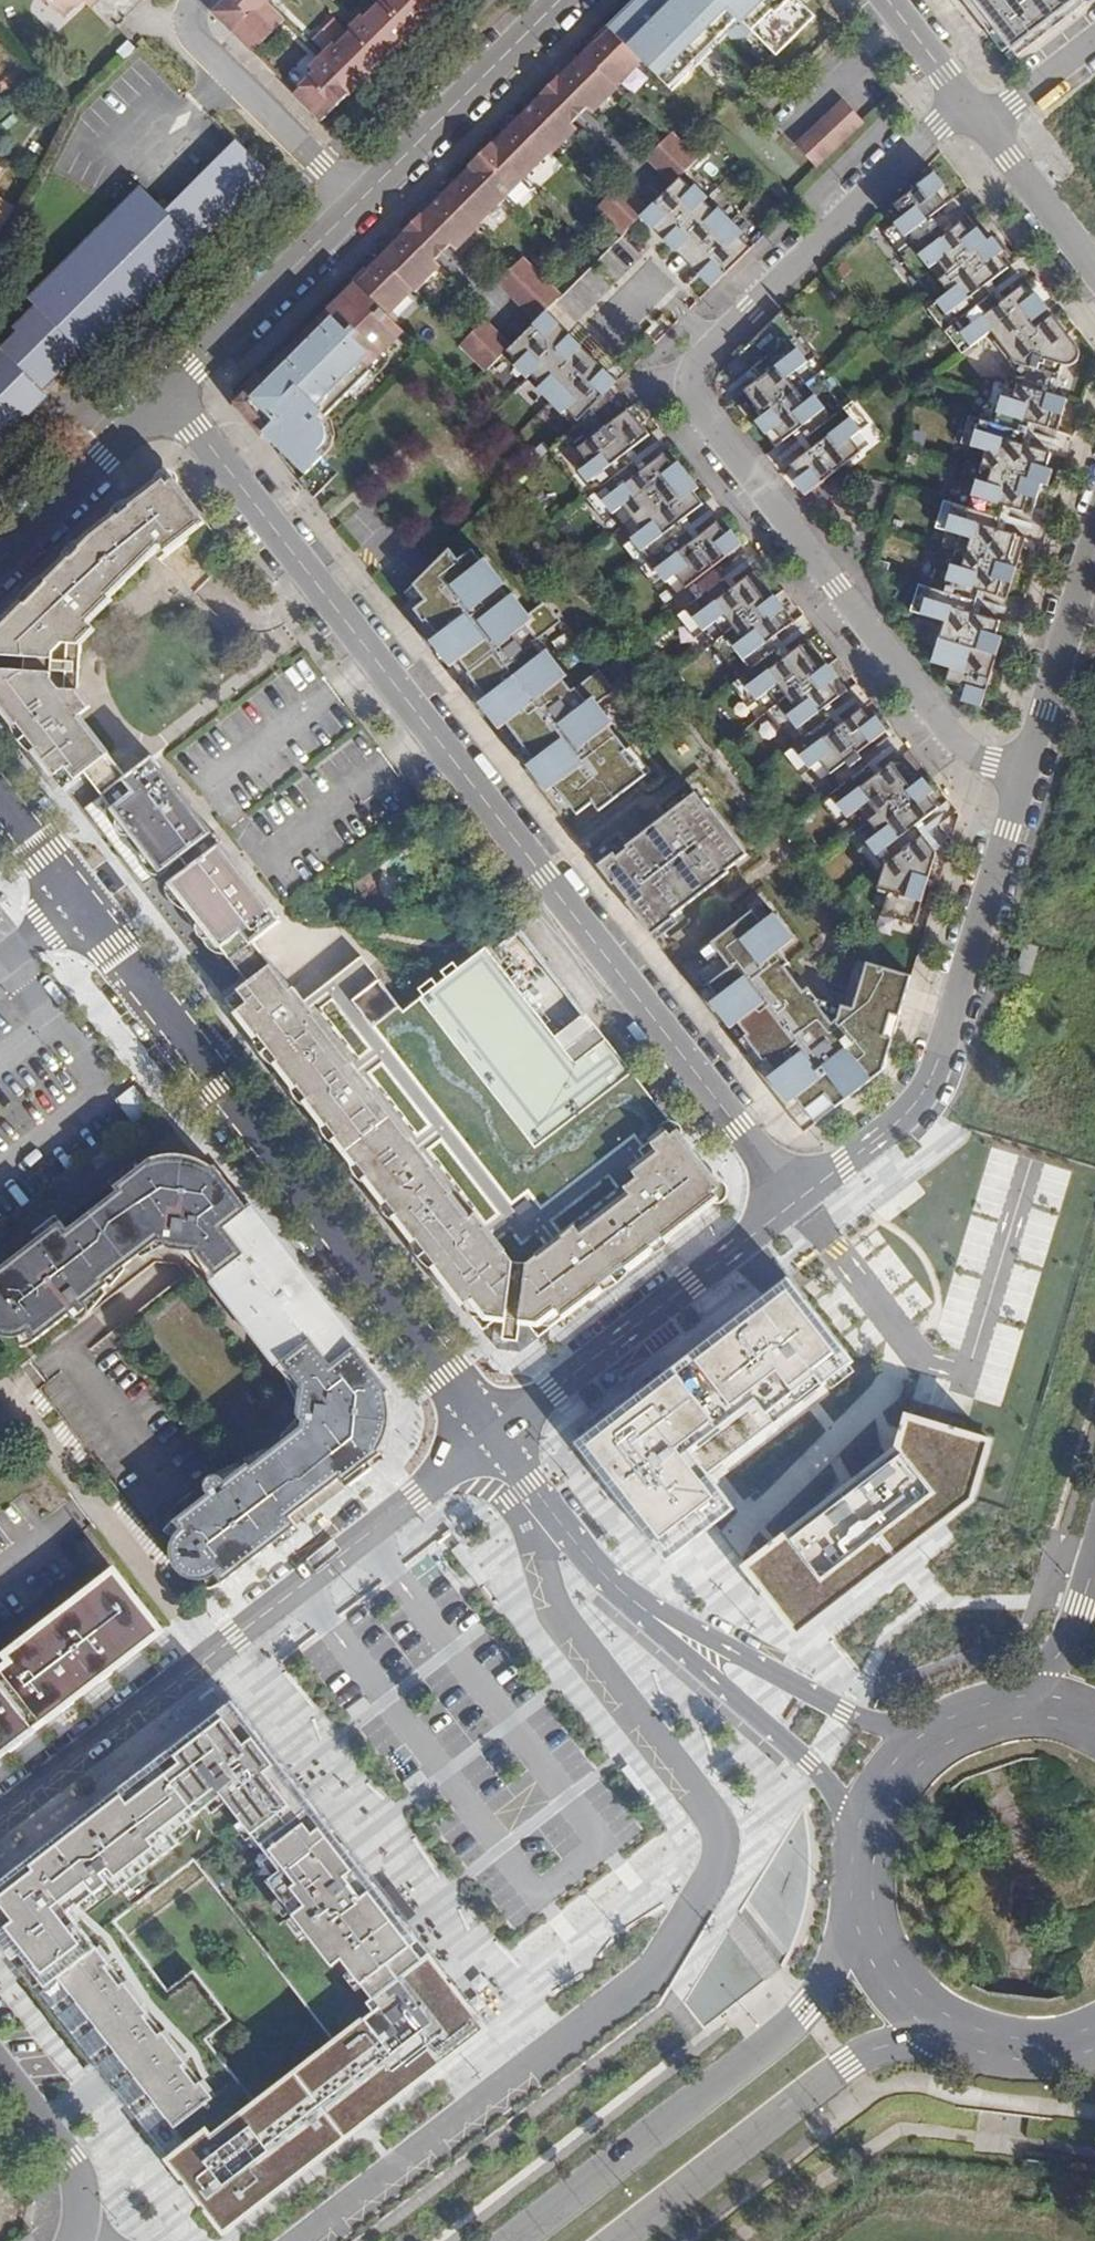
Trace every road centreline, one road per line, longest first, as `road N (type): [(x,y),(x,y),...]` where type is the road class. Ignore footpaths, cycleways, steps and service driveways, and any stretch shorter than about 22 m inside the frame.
road 1 (residential): [(171,390),(794,1200)]
road 2 (residential): [(977,115),(938,126),(701,356),(692,388),(695,403),(959,740),(1026,776)]
road 3 (tertiary): [(494,1439),(73,899)]
road 4 (residential): [(0,1818),(494,1439)]
road 5 (residential): [(1026,776),(909,1120),(794,1200)]
road 6 (secondary): [(866,1915),(792,2025),(513,2240)]
road 7 (secondary): [(620,2240),(863,2054),(959,2033)]
road 8 (residential): [(794,1200),(494,1439)]
road 9 (residential): [(360,200),(561,0)]
road 10 (residential): [(182,0),(171,12),(360,200)]
road 11 (tertiary): [(678,1637),(832,1789),(869,1842)]
road 12 (tertiary): [(935,1742),(678,1637)]
road 13 (tertiary): [(678,1637),(602,1576),(494,1439)]
road 14 (residential): [(171,390),(360,200)]
road 15 (residential): [(1094,538),(1026,776)]
road 16 (residential): [(0,562),(171,390)]
road 17 (residential): [(0,2071),(76,2171),(80,2210),(72,2240)]
road 18 (residential): [(977,115),(1094,265)]
road 19 (secondary): [(1094,1564),(1074,1633),(1027,1710)]
road 20 (secondary): [(866,1915),(909,1993),(959,2033)]
road 21 (residential): [(886,0),(977,115)]
road 22 (residential): [(977,115),(1015,103),(1094,39)]
road 23 (secondary): [(959,2033),(1041,2048),(1094,2037)]
road 24 (tertiary): [(73,899),(0,800)]
road 25 (secondary): [(935,1742),(883,1804),(869,1842)]

